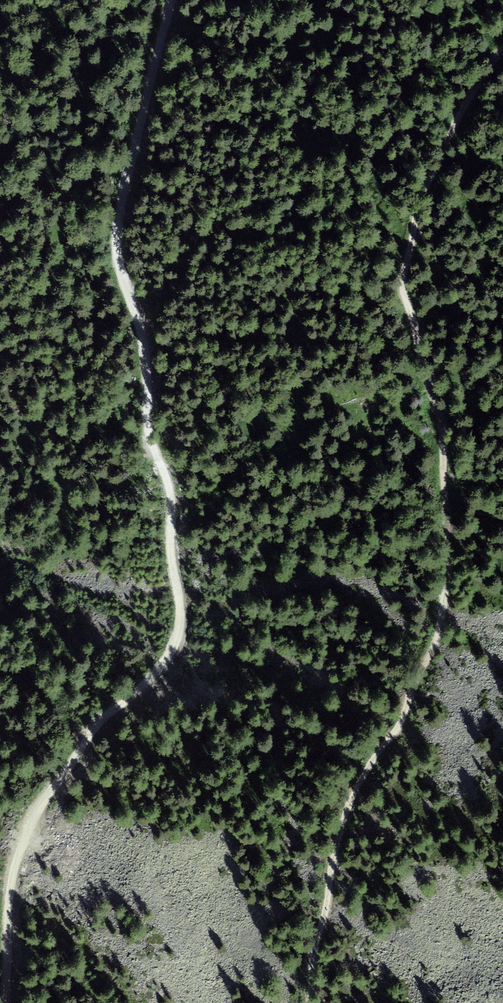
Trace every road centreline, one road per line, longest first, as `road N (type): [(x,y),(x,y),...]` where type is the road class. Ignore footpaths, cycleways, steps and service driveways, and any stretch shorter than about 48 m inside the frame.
road 1 (track): [(7,1002),(8,905),(29,824),(99,723),(170,656),(182,621),(172,494),(151,439),(142,320),(116,246),(125,177),(173,0)]
road 2 (track): [(315,1002),(311,931),(352,802),(437,622),(446,447),(406,285),(419,186),(502,51)]

